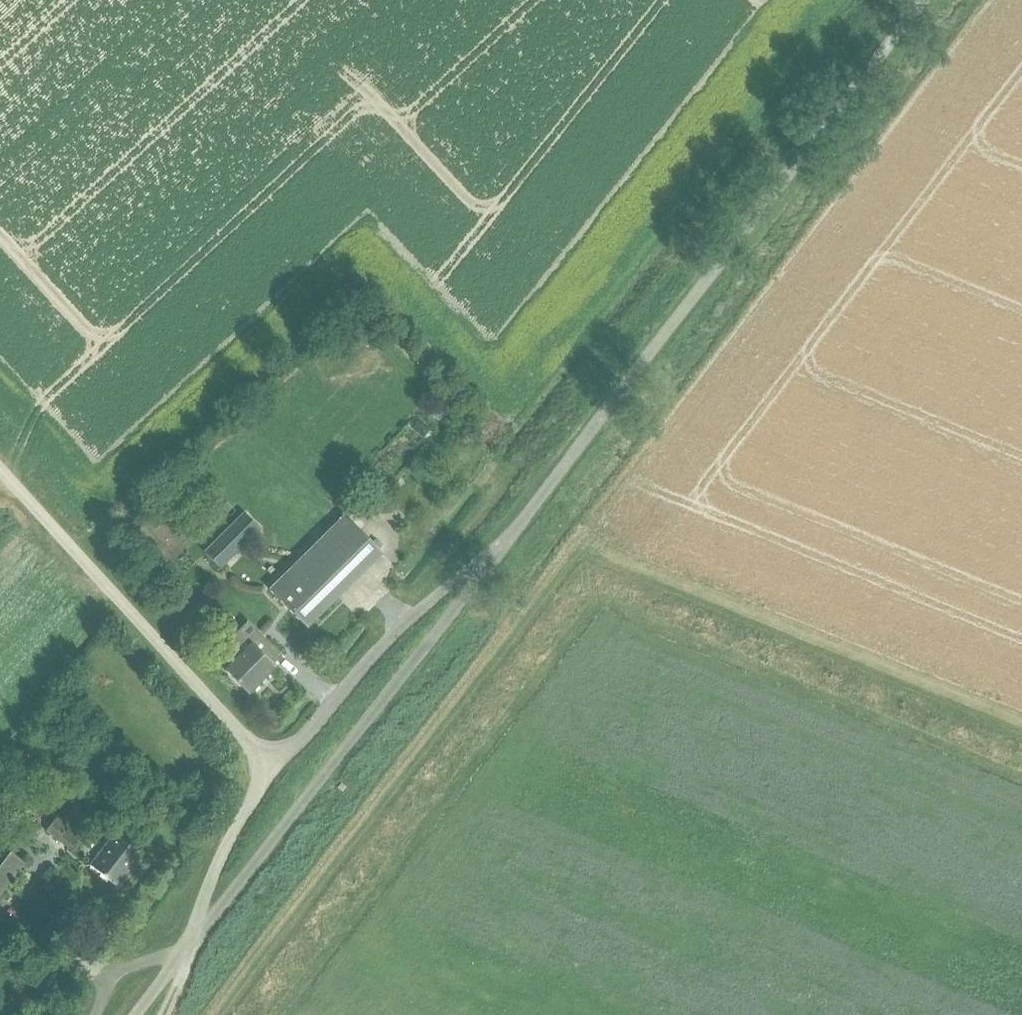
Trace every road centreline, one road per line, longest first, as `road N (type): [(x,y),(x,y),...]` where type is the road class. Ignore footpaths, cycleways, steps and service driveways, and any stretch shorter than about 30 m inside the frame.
road 1 (unclassified): [(490,562),(912,0)]
road 2 (unclassified): [(196,937),(490,562)]
road 3 (unclassified): [(0,467),(276,766)]
road 4 (unclassified): [(490,562),(469,568),(393,631),(276,766)]
road 5 (unclassified): [(276,766),(222,848),(198,906),(196,937)]

